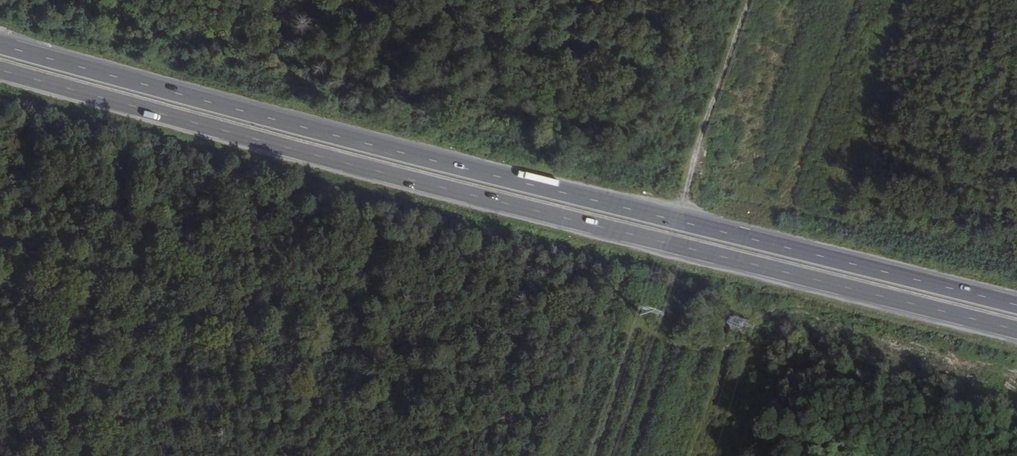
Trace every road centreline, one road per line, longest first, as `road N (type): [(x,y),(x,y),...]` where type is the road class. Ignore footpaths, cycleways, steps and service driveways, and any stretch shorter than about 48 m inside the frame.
road 1 (trunk): [(0,71),(1016,333)]
road 2 (trunk): [(1016,307),(0,46)]
road 3 (track): [(748,0),(678,223)]

